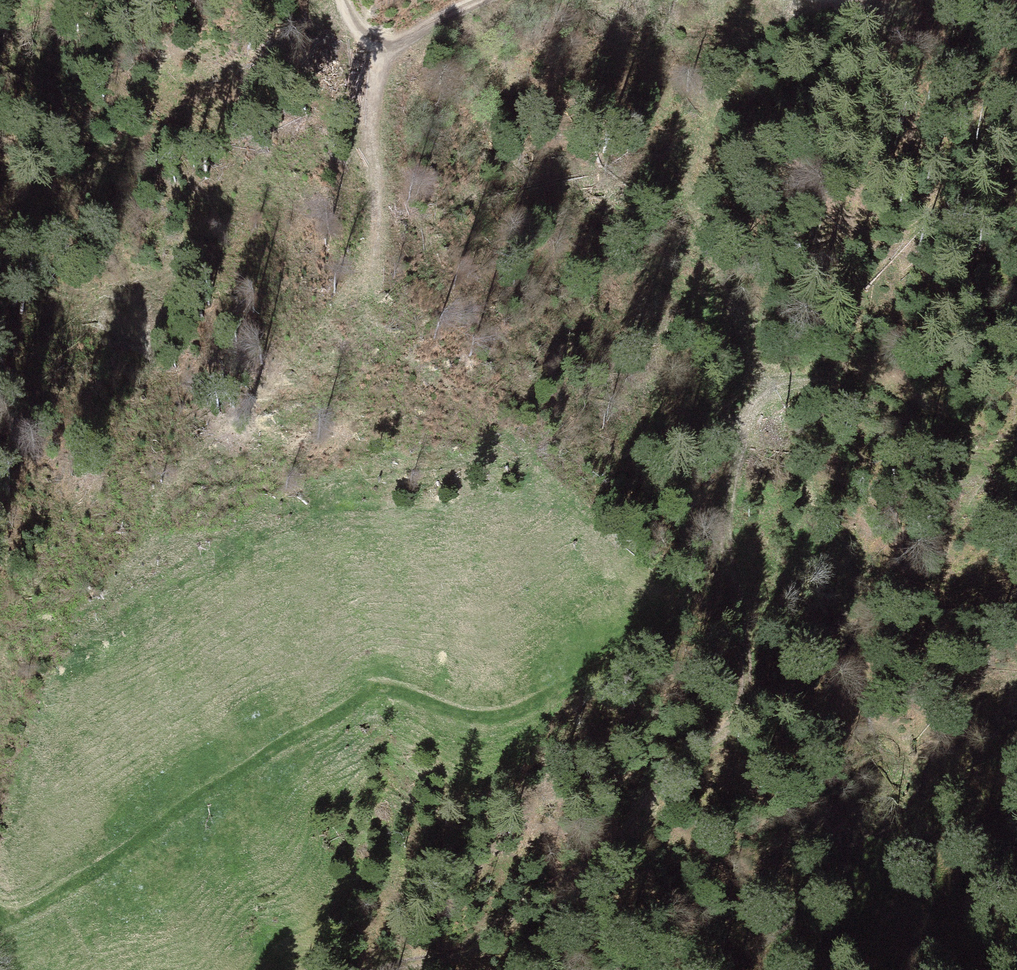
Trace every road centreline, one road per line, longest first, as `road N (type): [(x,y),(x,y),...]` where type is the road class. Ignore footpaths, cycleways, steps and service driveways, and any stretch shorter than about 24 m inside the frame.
road 1 (track): [(394,969),(483,942),(628,826),(741,711),(745,637),(729,505),(739,451),(769,400),(790,387),(832,384),(954,454),(982,458),(1016,446)]
road 2 (track): [(0,914),(36,906),(367,693),(392,690),(481,717),(515,712),(665,630),(685,598),(688,521),(706,449),(730,414),(760,409)]
road 3 (track): [(378,266),(370,143),(375,46)]

